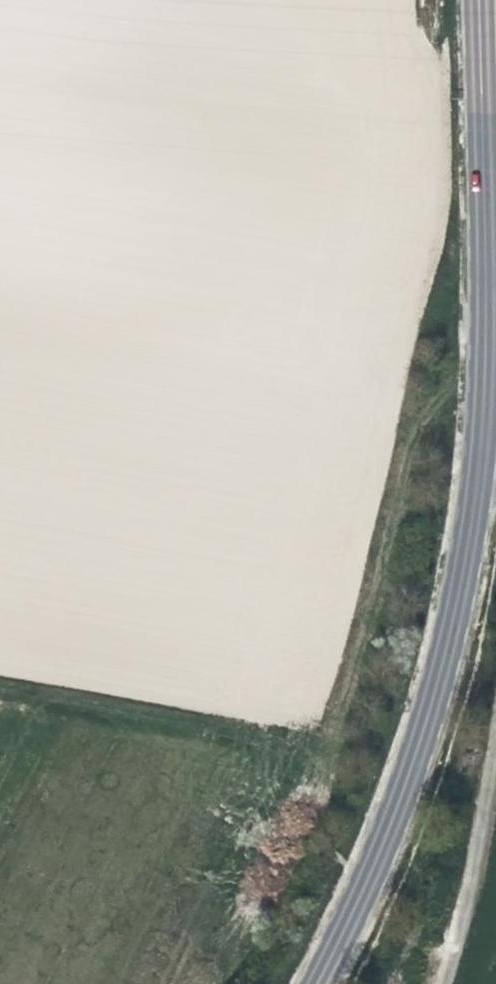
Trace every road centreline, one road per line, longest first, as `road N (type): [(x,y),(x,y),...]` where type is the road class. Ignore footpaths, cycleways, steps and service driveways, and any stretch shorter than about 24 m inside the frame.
road 1 (secondary): [(477,0),(486,327),(472,511),(411,766),(359,900),(313,983)]
road 2 (track): [(256,742),(0,696)]
road 3 (track): [(441,983),(461,933),(495,742)]

